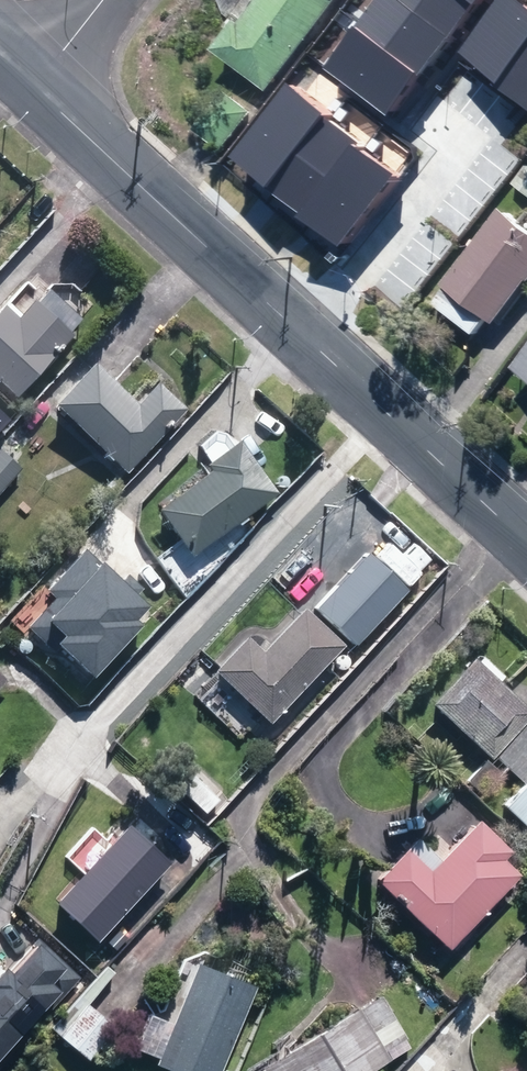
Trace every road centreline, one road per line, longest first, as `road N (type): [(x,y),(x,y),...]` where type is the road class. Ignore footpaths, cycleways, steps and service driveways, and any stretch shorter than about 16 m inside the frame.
road 1 (tertiary): [(31,85),(526,542)]

